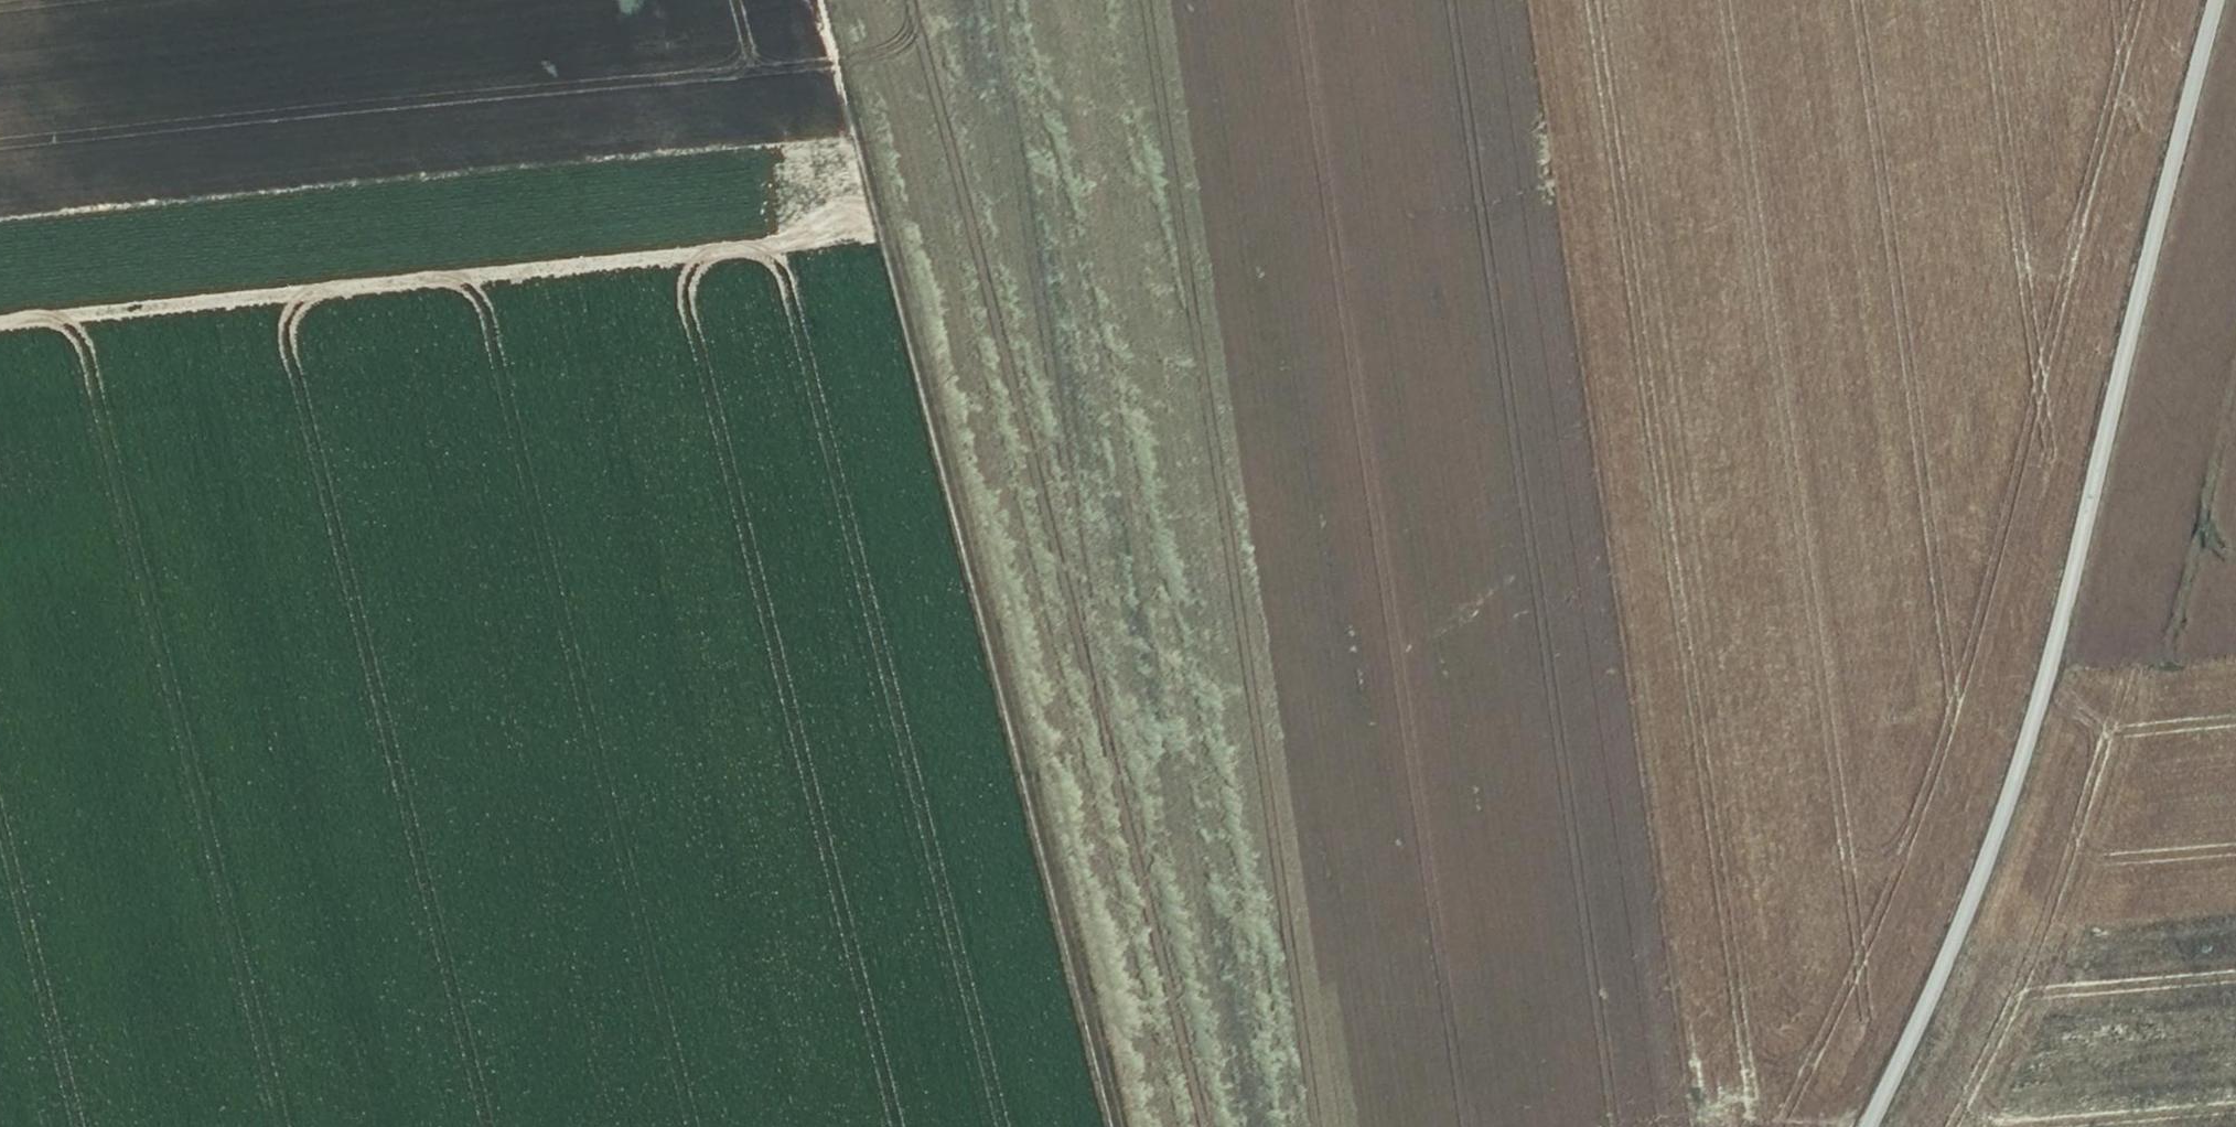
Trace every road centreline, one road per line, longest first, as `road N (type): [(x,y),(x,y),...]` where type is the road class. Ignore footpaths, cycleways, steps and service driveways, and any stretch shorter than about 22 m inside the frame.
road 1 (unclassified): [(2196,0),(2021,745),(1856,1126)]
road 2 (track): [(819,0),(1103,1126)]

